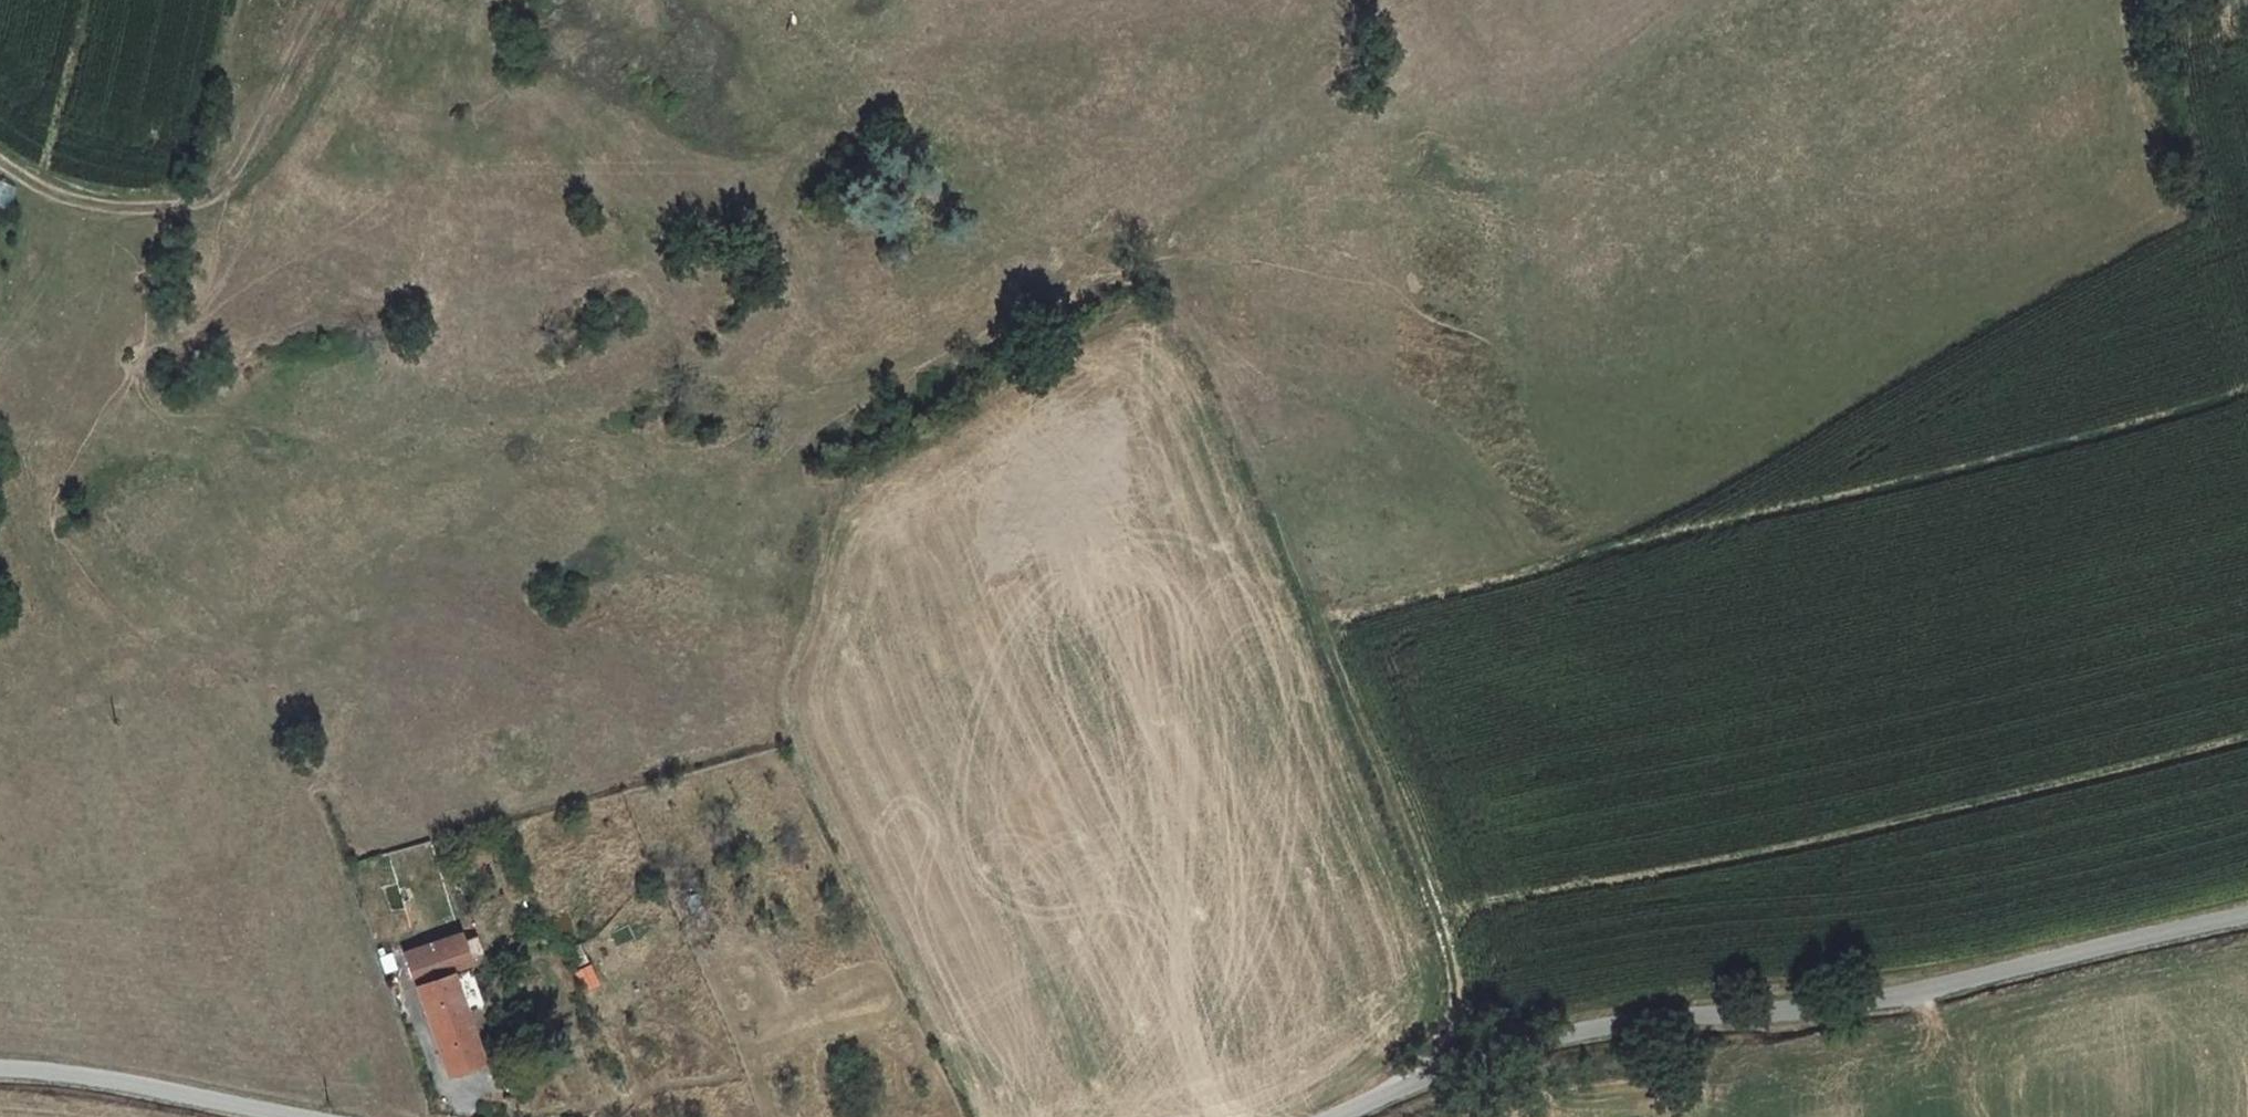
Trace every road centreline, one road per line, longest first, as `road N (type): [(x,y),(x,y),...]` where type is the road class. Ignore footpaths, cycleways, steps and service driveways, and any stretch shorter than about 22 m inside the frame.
road 1 (unclassified): [(1345,1116),(1582,1034),(2085,950),(2247,905)]
road 2 (track): [(360,0),(301,104),(233,194),(156,208),(80,210),(27,187),(0,158)]
road 3 (unclassified): [(0,1070),(270,1116)]

